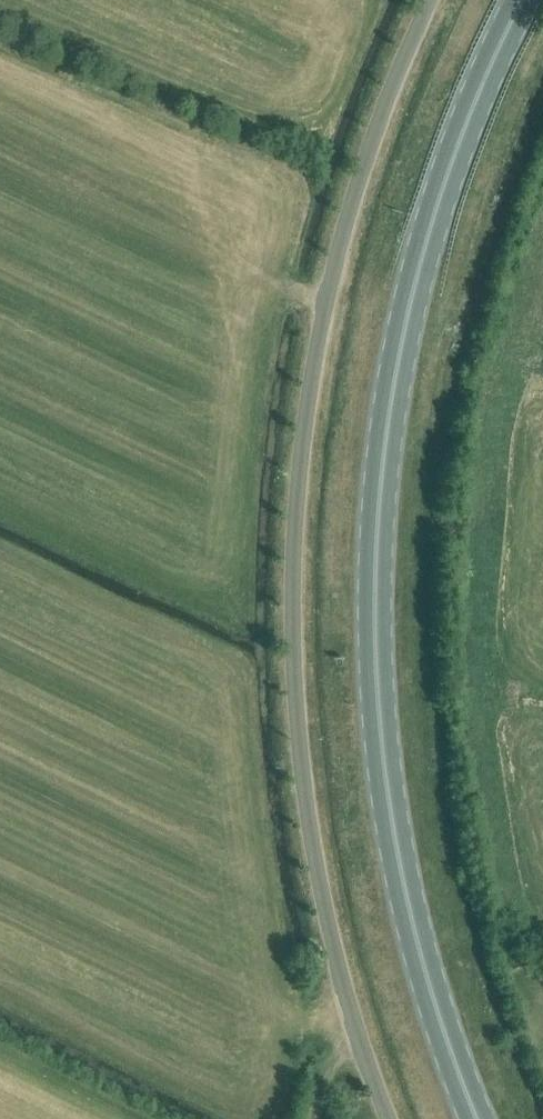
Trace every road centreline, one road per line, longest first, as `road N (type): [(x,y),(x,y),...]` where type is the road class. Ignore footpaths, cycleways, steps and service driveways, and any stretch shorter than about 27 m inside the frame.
road 1 (trunk): [(476,1118),(407,904),(378,713),(375,583),(382,455),(401,344),(456,147),(520,0)]
road 2 (unclassified): [(387,1118),(329,933),(312,829),(296,720),(295,486),(324,303),(371,133),(429,0)]

